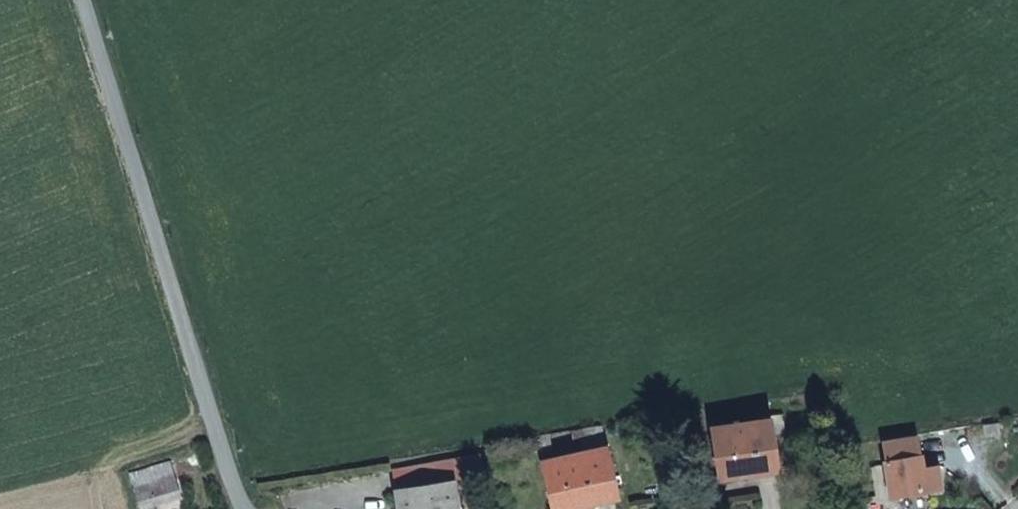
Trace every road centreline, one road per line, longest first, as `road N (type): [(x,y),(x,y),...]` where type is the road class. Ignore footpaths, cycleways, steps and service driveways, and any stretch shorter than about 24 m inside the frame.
road 1 (unclassified): [(84,0),(251,508)]

